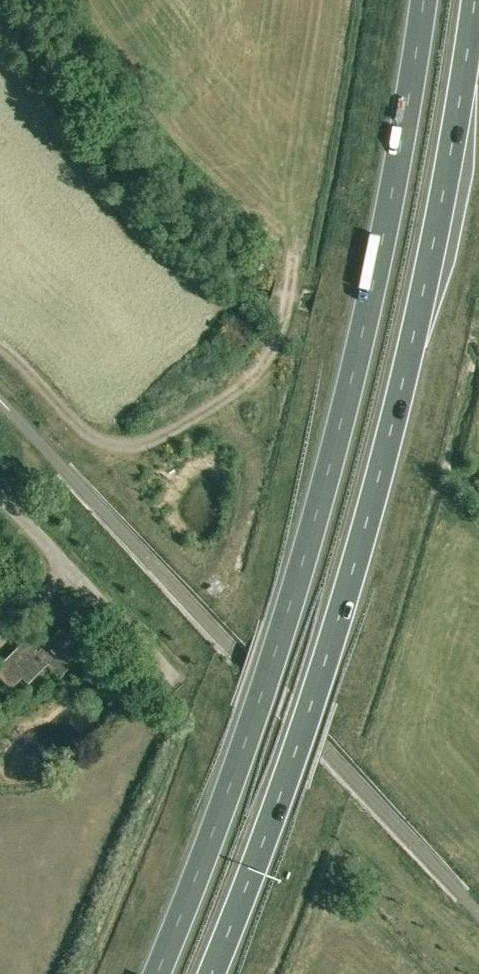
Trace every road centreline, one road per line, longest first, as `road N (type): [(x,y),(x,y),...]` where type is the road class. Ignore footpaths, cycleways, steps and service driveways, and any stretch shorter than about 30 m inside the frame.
road 1 (trunk): [(423,0),(384,239),(317,507),(251,717),(156,973)]
road 2 (trunk): [(210,973),(285,782),(354,571),(408,364),(474,0)]
road 3 (track): [(0,342),(91,441),(130,450),(255,372),(279,325),(299,245)]
road 4 (track): [(205,407),(237,430),(256,476),(222,576)]
road 5 (unclassified): [(67,568),(180,682)]

